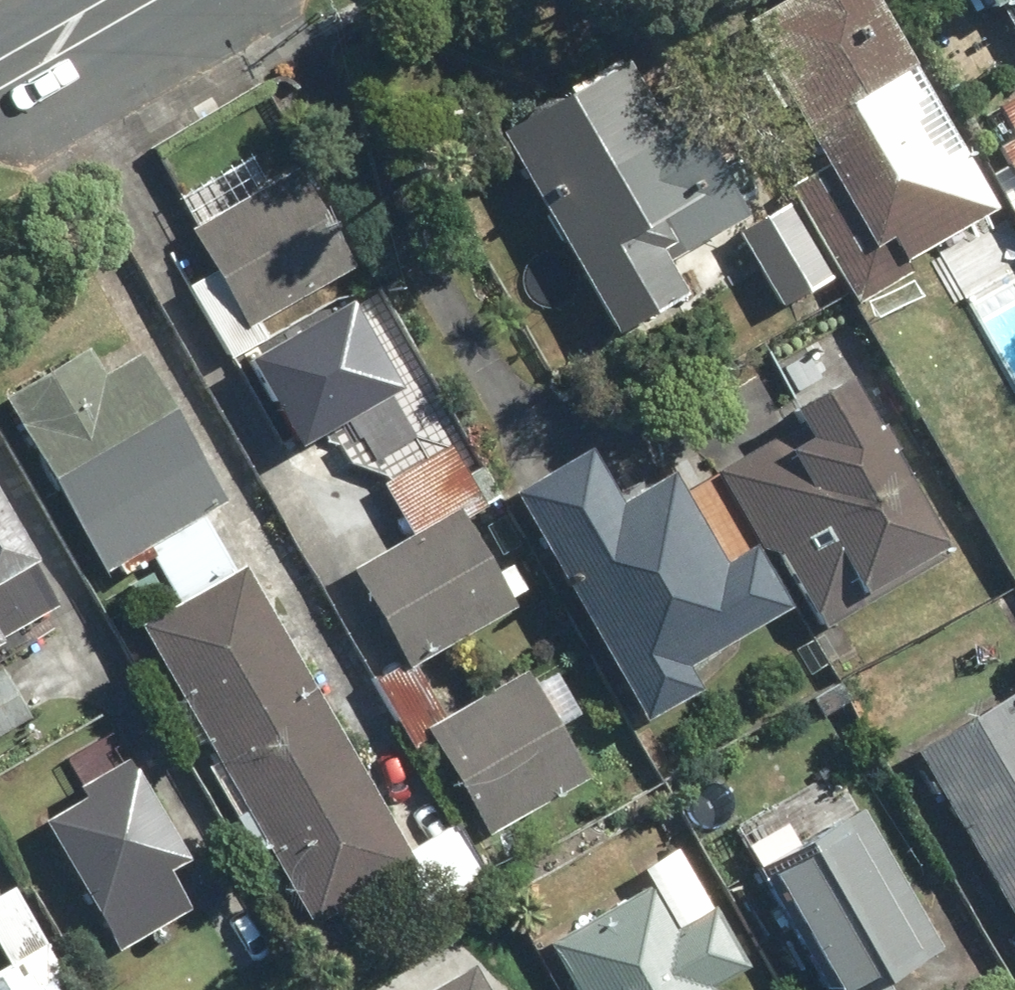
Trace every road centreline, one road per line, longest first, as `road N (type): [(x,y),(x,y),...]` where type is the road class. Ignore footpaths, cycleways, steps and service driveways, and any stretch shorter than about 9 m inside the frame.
road 1 (secondary): [(0,68),(120,0)]

